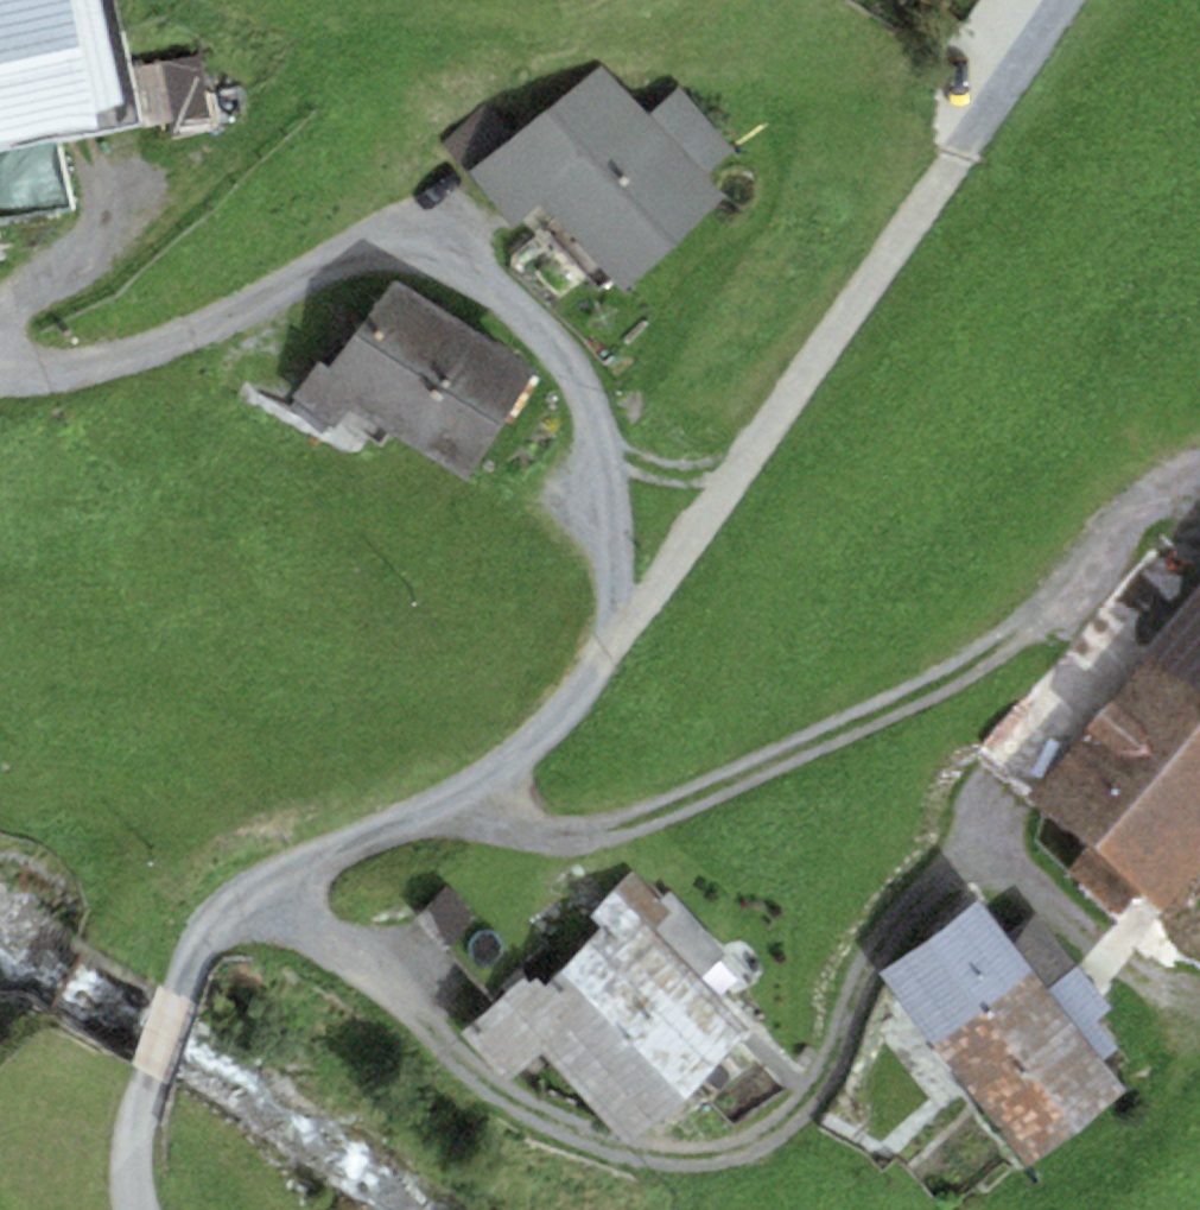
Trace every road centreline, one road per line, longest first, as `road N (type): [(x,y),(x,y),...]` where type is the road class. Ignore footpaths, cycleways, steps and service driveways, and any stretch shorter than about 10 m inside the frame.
road 1 (residential): [(151,1209),(134,1176),(137,1110),(180,967),(210,920),(490,771),(542,728),(613,639),(619,503),(577,374),(469,272)]
road 2 (track): [(423,805),(564,839),(818,742),(1000,649),(1155,496),(1199,480)]
road 3 (track): [(1199,1038),(1151,1003),(1088,933),(977,850),(906,910),(831,1057)]
road 4 (track): [(0,390),(25,398),(227,335),(372,254),(469,272)]

